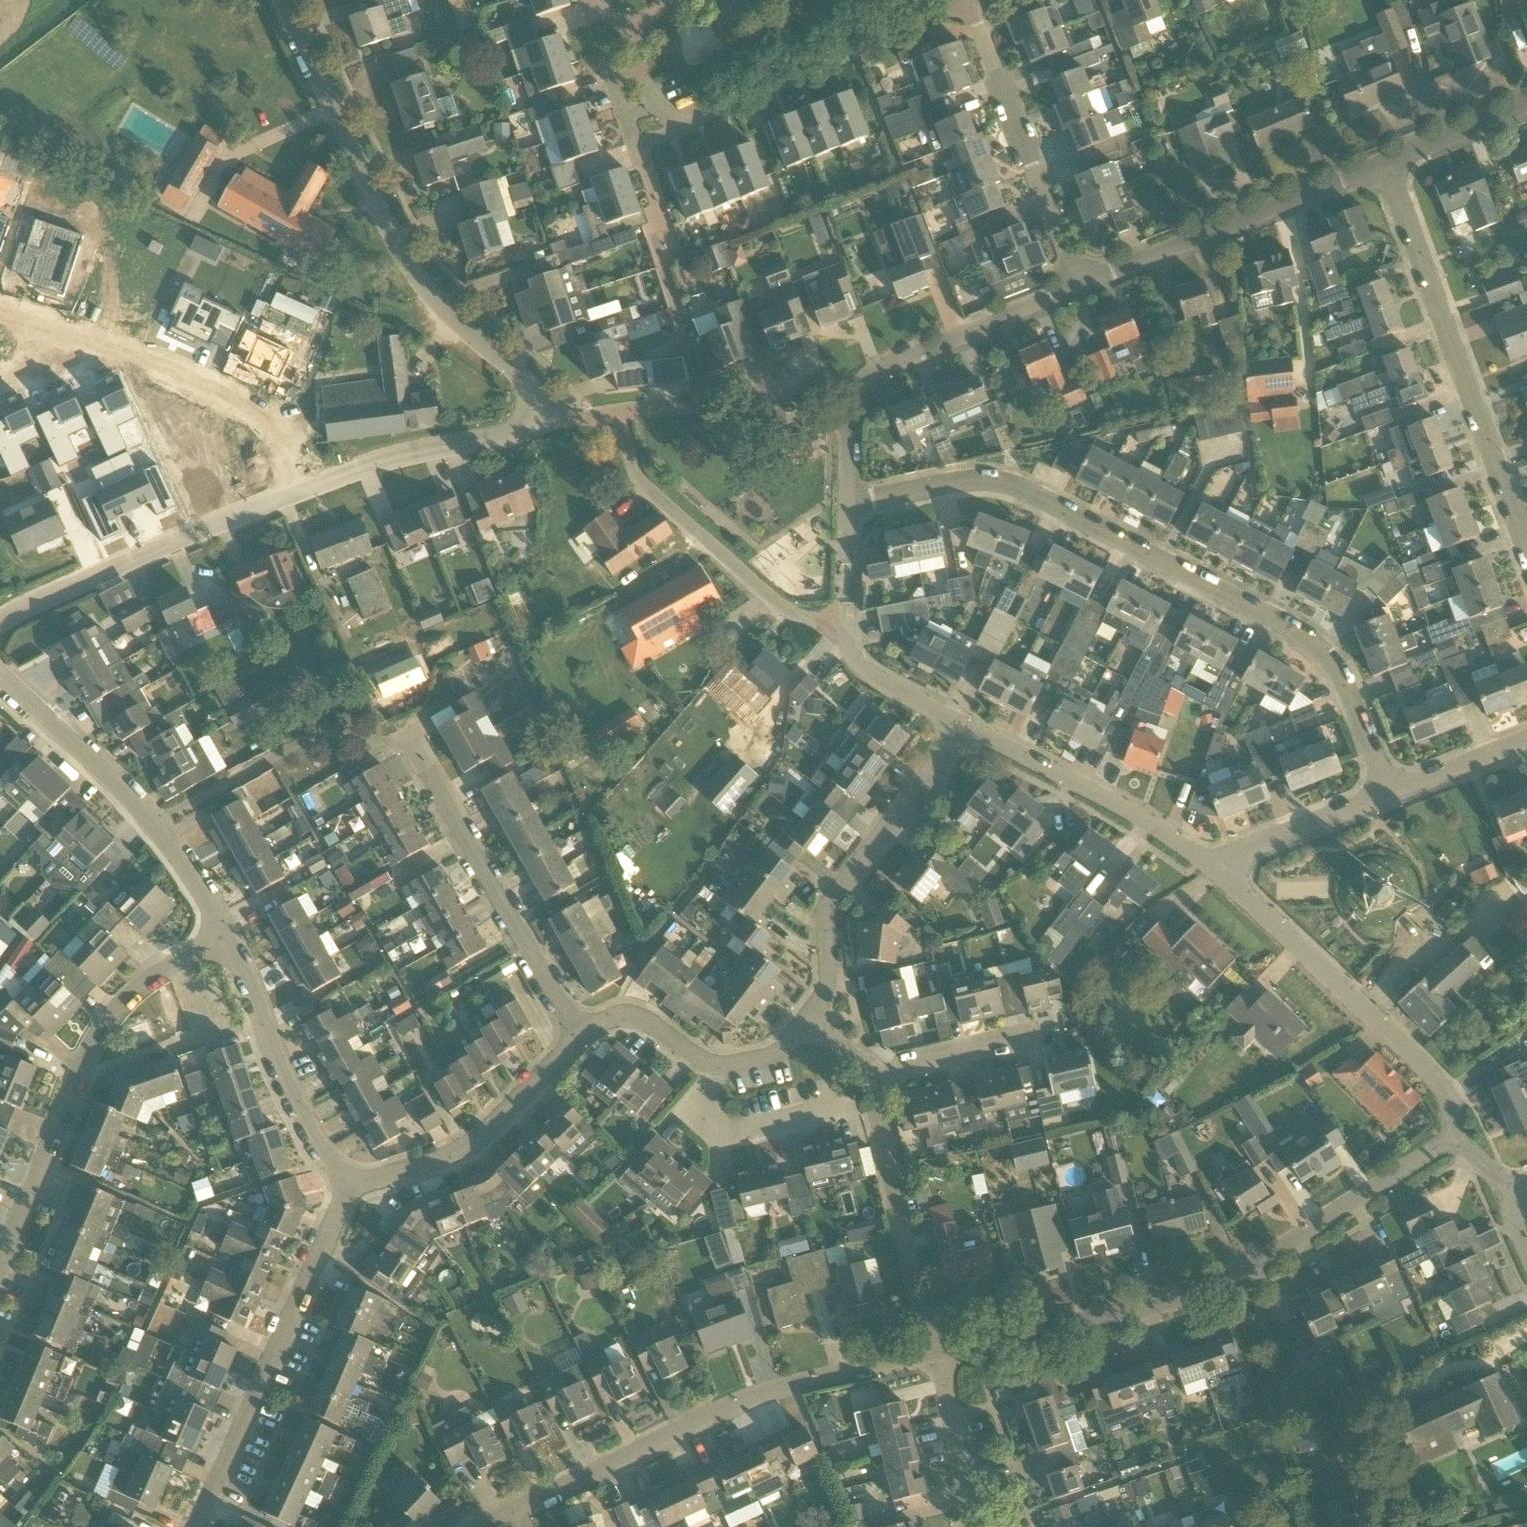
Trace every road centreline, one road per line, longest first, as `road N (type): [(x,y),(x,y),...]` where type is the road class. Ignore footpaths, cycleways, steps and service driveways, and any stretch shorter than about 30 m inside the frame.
road 1 (residential): [(1393,795),(1333,666),(1314,645),(1006,487),(973,485),(848,507),(854,401)]
road 2 (residential): [(580,1034),(406,734),(354,721),(155,827)]
road 3 (residential): [(935,1350),(1170,1300),(1242,1270),(1460,1142)]
road 4 (residential): [(539,418),(533,386),(433,294),(392,231),(285,0)]
road 5 (residential): [(963,724),(869,677),(853,662),(846,629),(796,616),(636,478),(620,414)]
road 6 (residential): [(524,1508),(768,1389),(935,1350)]
road 7 (residential): [(0,1268),(91,1048),(137,992),(231,944)]
road 8 (residential): [(1526,551),(1385,169)]
road 9 (residential): [(200,1526),(345,1186)]
road 10 (residential): [(1460,1142),(1443,1088),(1222,874)]
road 11 (residential): [(822,1016),(825,915),(963,724)]
road 12 (residential): [(1079,283),(1385,169)]
road 13 (residential): [(0,622),(294,494)]
road 14 (residential): [(1079,283),(972,0)]
road 15 (residential): [(1222,874),(1128,811),(963,724)]
road 16 (residential): [(580,1034),(455,1153),(345,1186)]
road 17 (residential): [(623,125),(810,62),(832,39),(839,0)]
road 18 (residential): [(113,345),(283,408),(294,494)]
road 19 (residential): [(345,1186),(231,944)]
road 20 (residential): [(854,401),(873,371),(1079,283)]
road 21 (residential): [(294,494),(364,466),(517,434),(539,418)]
road 22 (residential): [(935,1350),(871,1100)]
road 23 (residential): [(871,1100),(731,1131),(703,1111),(708,1063)]
road 24 (residential): [(155,827),(0,677)]
road 25 (residential): [(679,311),(659,247),(668,232),(623,125)]
road 26 (residential): [(1222,874),(1243,855),(1393,795)]
road 27 (residential): [(864,1068),(1044,1026)]
road 28 (residential): [(964,1526),(935,1350)]
road 29 (residential): [(702,403),(821,384),(854,401)]
road 30 (residential): [(1385,169),(1526,111)]
road 31 (residential): [(708,1063),(627,1017),(580,1034)]
road 32 (residential): [(1393,795),(1526,745)]
road 33 (residential): [(231,944),(155,827)]
road 34 (residential): [(708,1063),(777,1060),(822,1016)]

